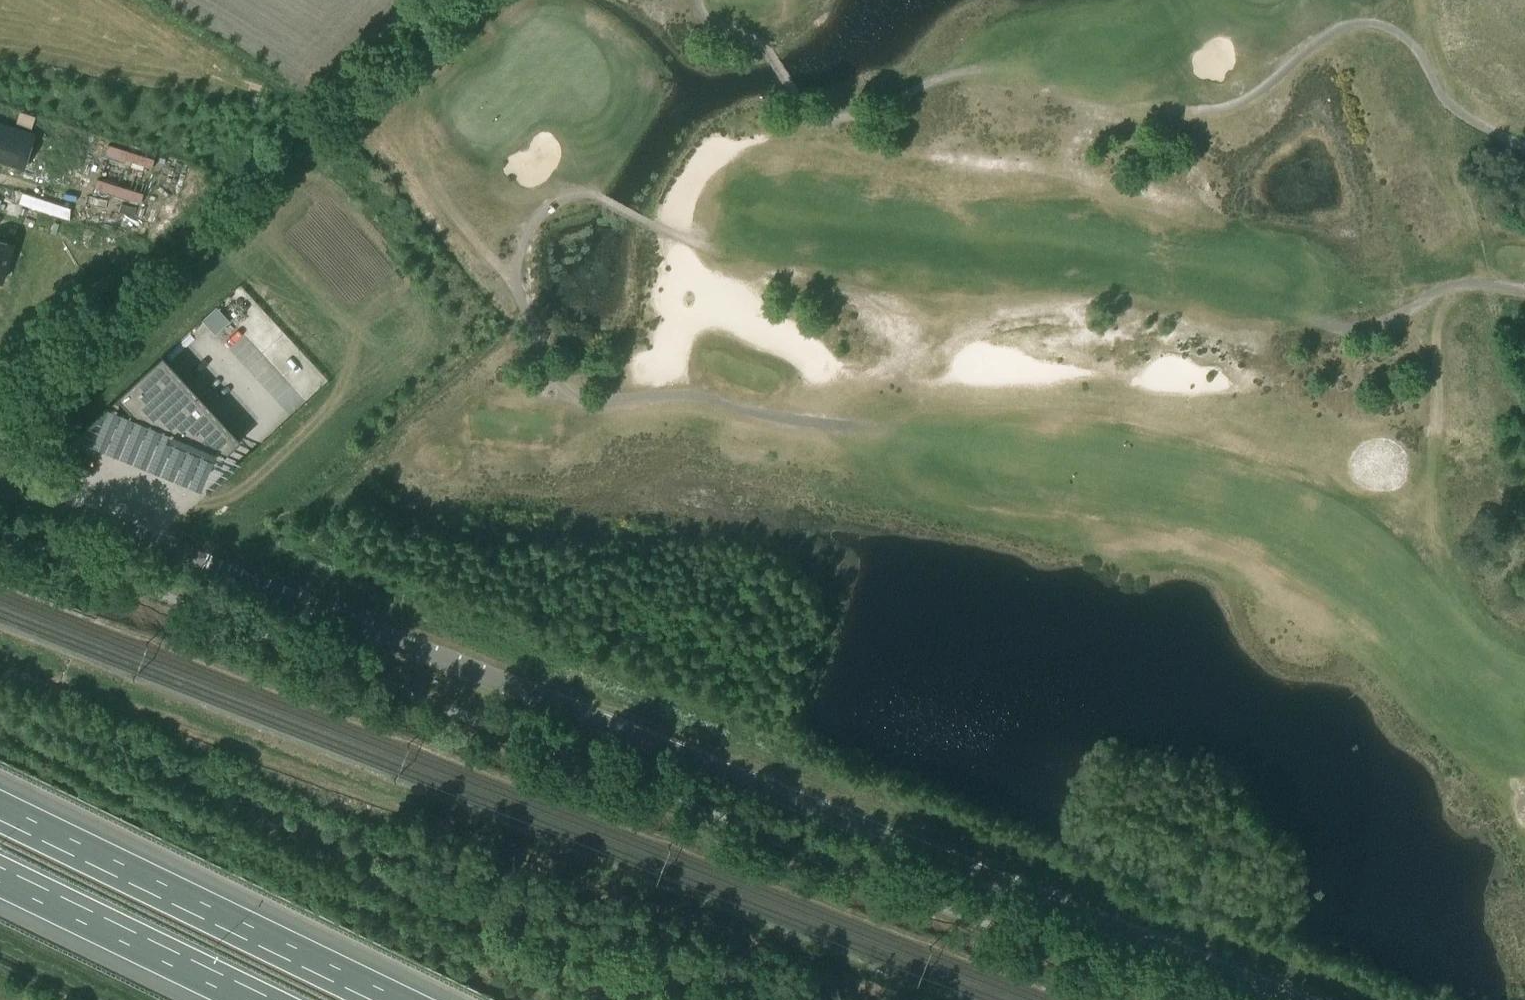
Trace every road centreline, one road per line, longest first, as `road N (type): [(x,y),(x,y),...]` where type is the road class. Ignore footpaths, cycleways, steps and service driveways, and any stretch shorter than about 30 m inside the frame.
road 1 (tertiary): [(1293,999),(0,479)]
road 2 (motorway): [(388,999),(0,812)]
road 3 (motorway): [(0,878),(253,999)]

